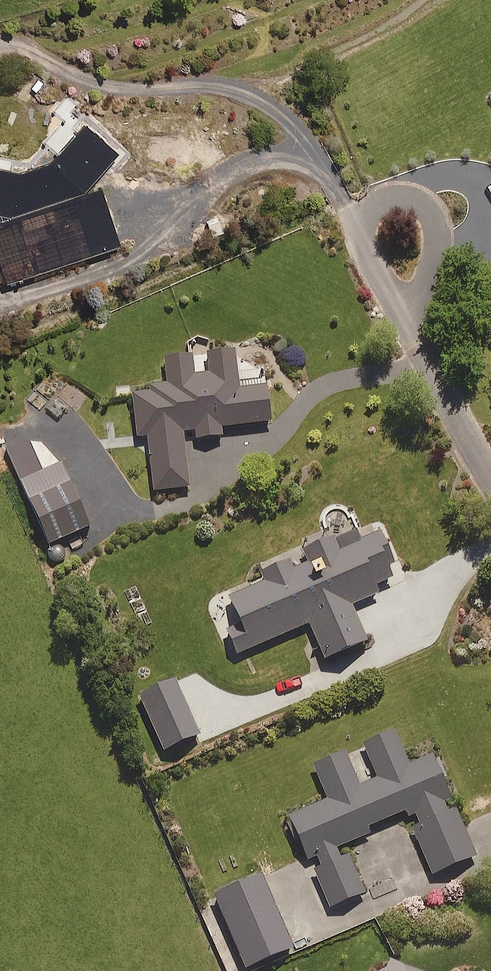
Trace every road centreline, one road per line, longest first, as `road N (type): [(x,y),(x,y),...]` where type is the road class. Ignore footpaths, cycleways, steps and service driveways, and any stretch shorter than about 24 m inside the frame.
road 1 (residential): [(408,323),(364,247),(371,208),(411,197),(428,208),(438,248),(427,282)]
road 2 (residential): [(490,475),(408,323)]

